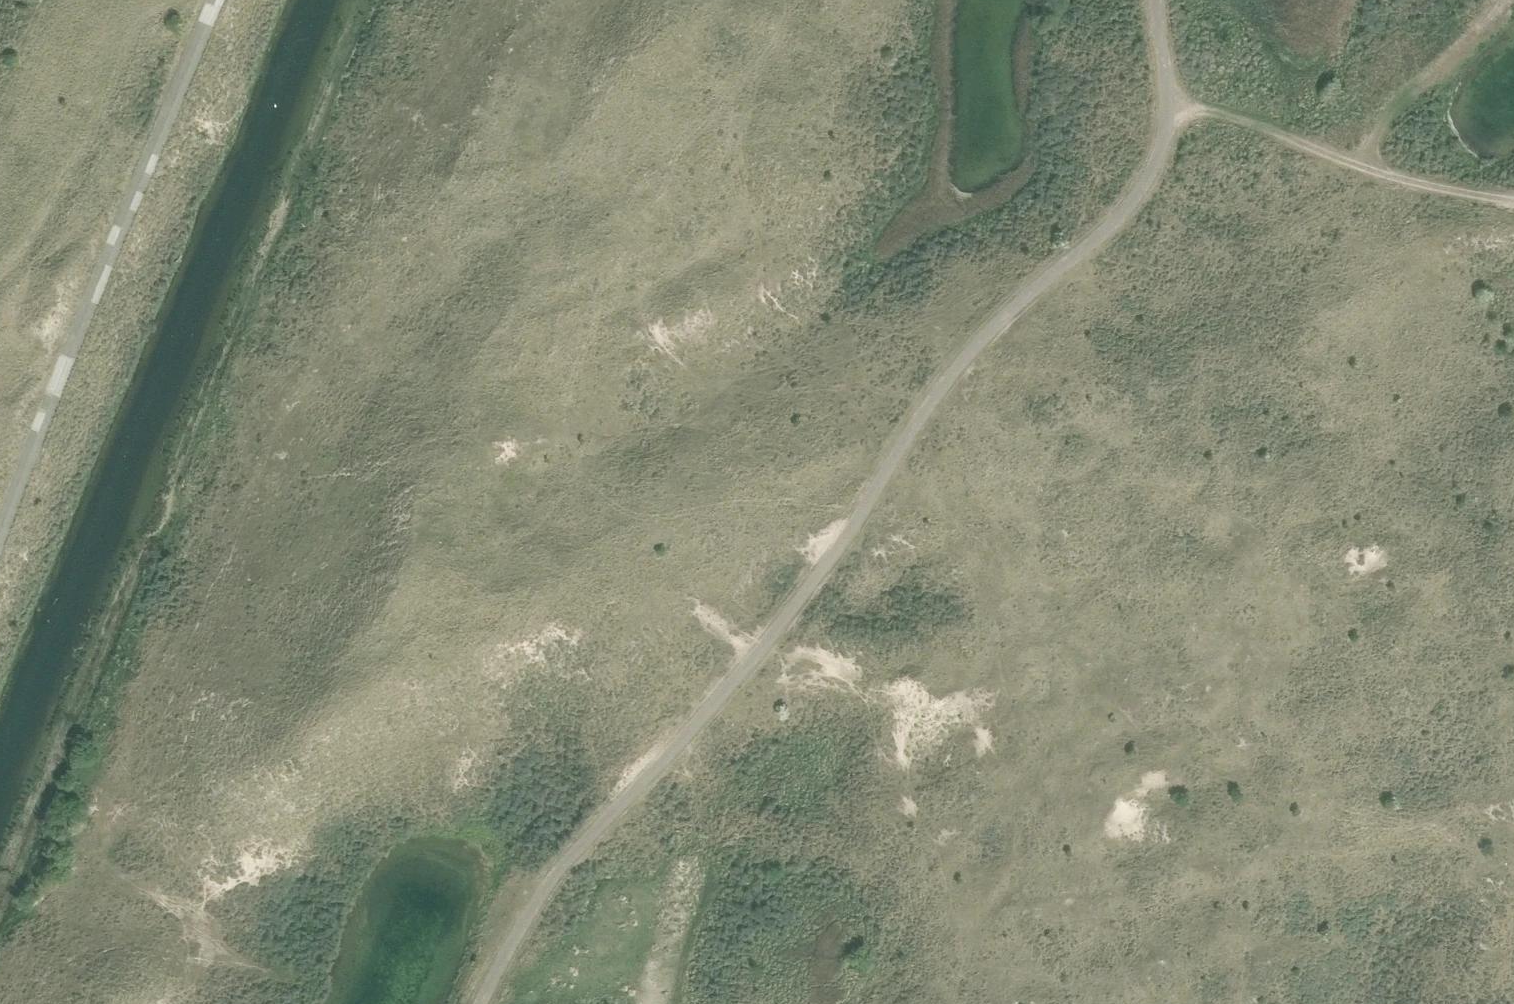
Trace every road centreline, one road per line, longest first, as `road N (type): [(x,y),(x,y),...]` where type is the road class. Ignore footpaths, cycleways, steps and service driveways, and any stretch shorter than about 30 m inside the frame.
road 1 (track): [(1164,0),(1172,115),(1152,188),(990,332),(814,590),(702,726),(557,878),(486,1003)]
road 2 (track): [(0,537),(219,0)]
road 3 (track): [(1513,193),(1383,171),(1232,113),(1172,115)]

